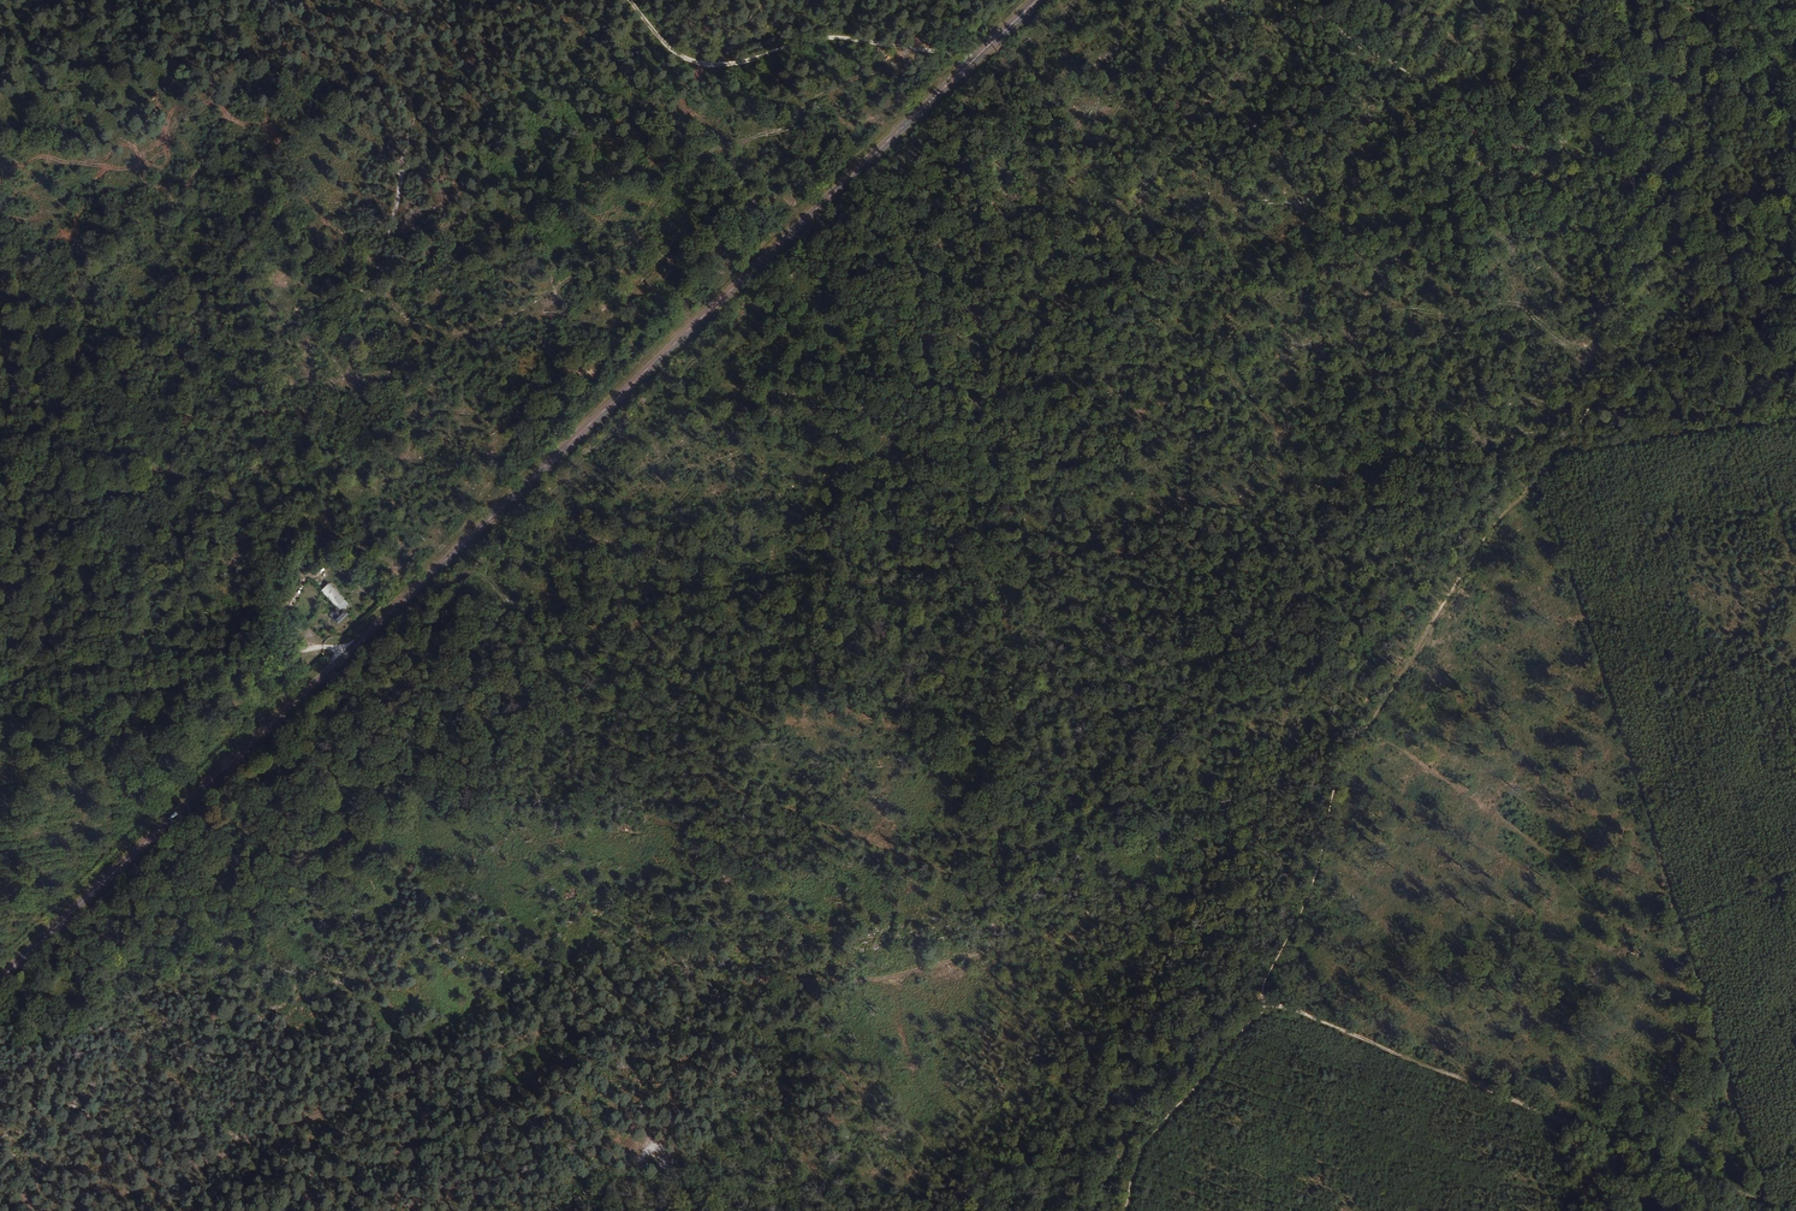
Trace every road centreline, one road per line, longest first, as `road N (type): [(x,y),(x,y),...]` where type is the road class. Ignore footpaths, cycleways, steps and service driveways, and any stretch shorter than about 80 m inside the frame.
road 1 (track): [(363,639),(1792,1210)]
road 2 (tertiary): [(1036,0),(0,979)]
road 3 (track): [(1124,1210),(1153,1135),(1254,1017),(1263,980),(1309,891),(1340,764),(1497,521),(1523,498),(1603,379),(1634,227),(1628,64),(1606,0)]
road 4 (track): [(363,639),(1483,476)]
road 5 (track): [(0,335),(165,670),(474,1210)]
road 6 (track): [(1747,1210),(1766,1200),(1536,478)]
road 7 (track): [(628,0),(678,54),(710,66),(818,38),(854,37),(970,64)]
road 8 (track): [(0,696),(363,639)]
road 9 (track): [(1795,415),(1554,455)]

